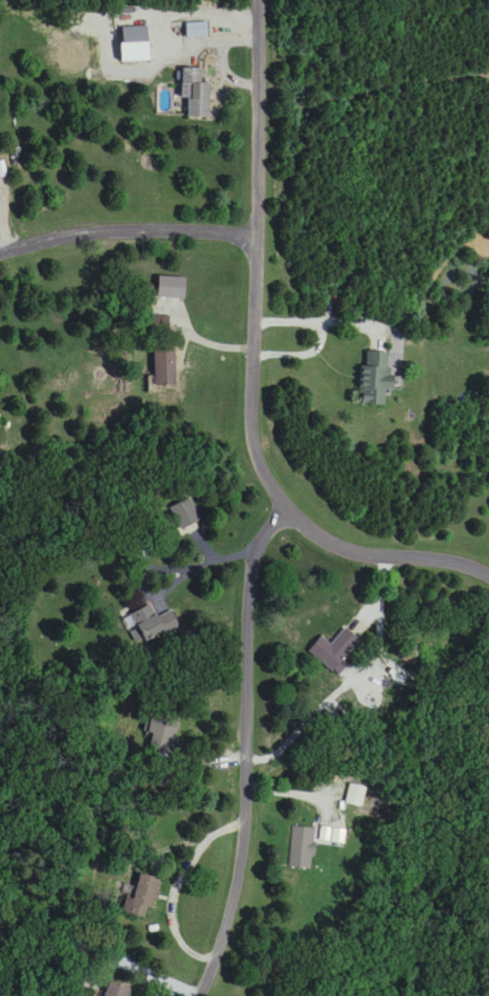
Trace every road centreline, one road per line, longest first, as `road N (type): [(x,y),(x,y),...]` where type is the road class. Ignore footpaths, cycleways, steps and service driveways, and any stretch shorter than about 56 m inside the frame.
road 1 (residential): [(488,574),(443,560),(357,551),(304,525),(260,464),(253,392),(261,0)]
road 2 (residential): [(296,516),(263,541),(249,583),(246,821),(239,880),(202,995)]
road 3 (residential): [(0,258),(75,238),(257,236)]

